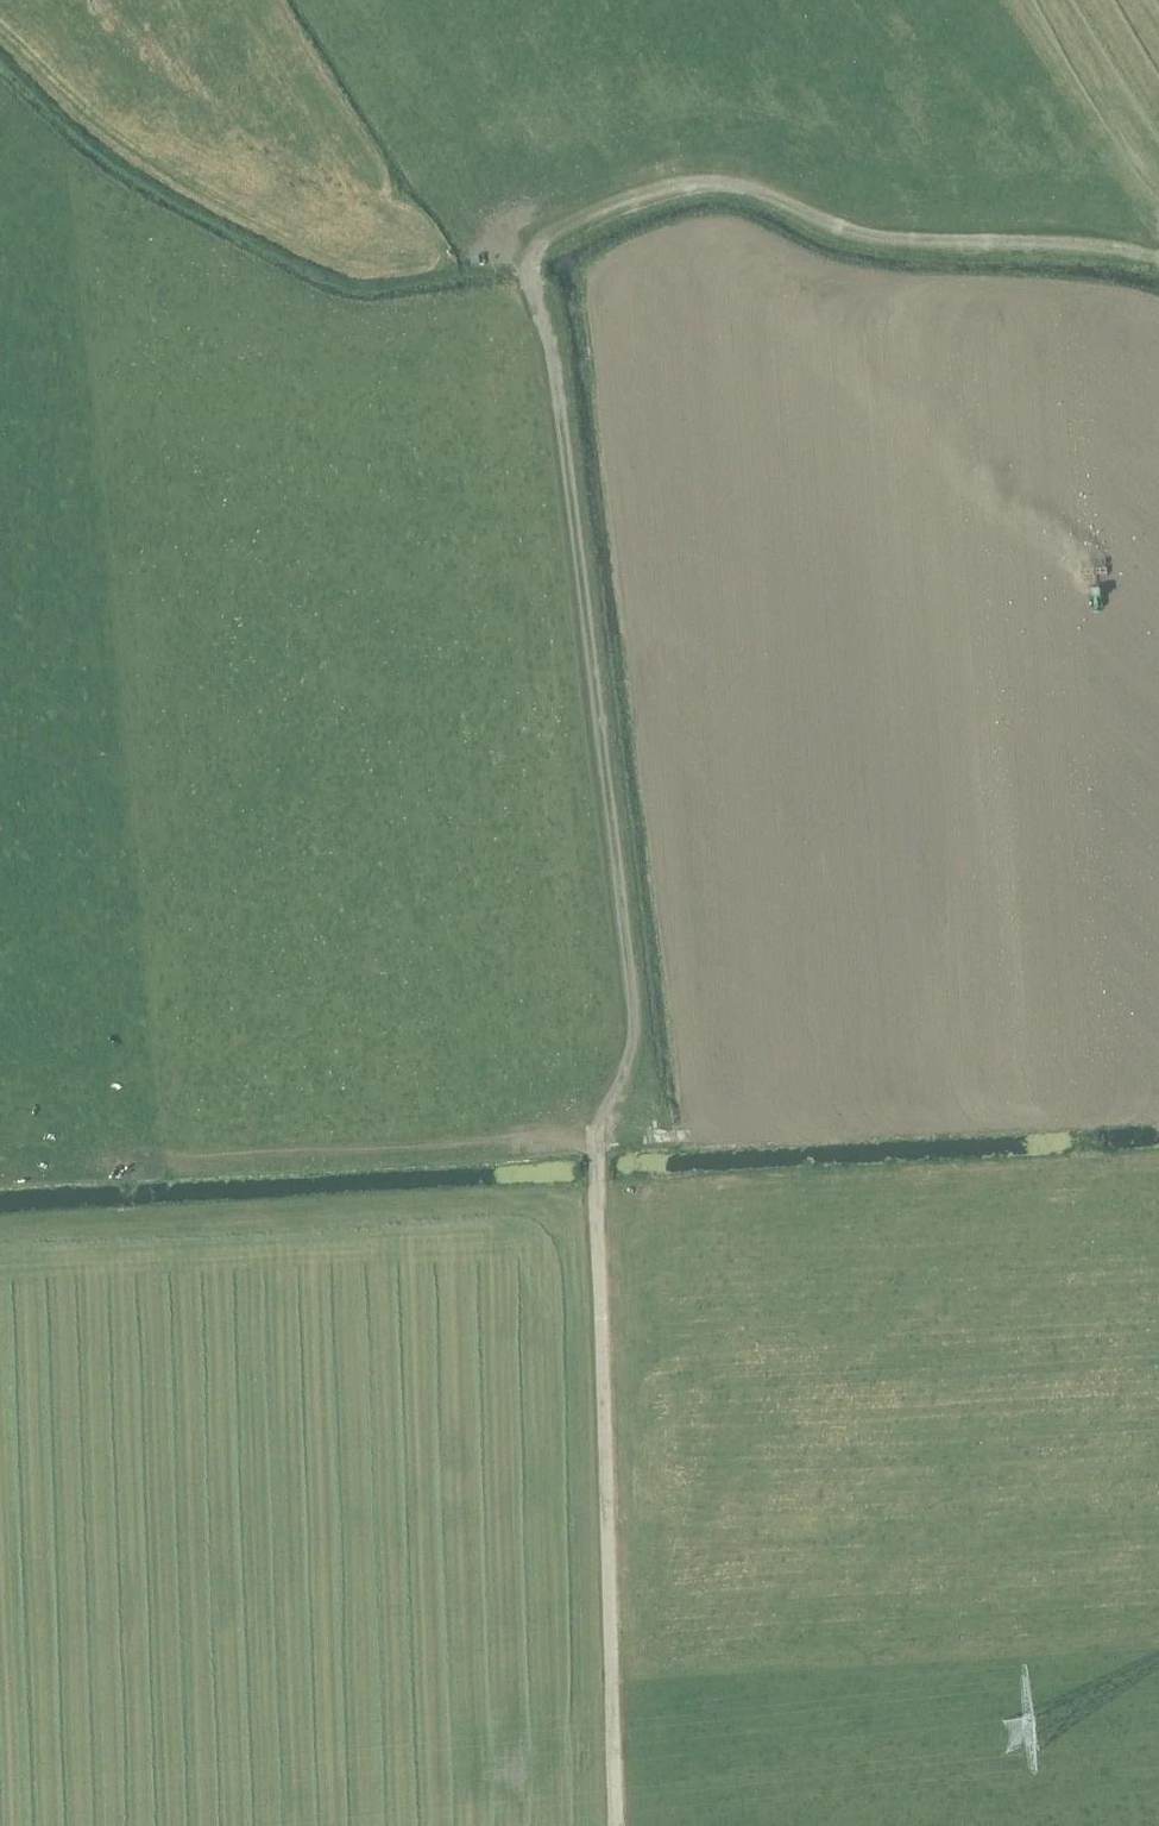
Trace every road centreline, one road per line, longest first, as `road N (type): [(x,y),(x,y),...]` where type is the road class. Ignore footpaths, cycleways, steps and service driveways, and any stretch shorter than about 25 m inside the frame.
road 1 (track): [(618,1825),(596,1142),(632,1040),(592,655),(533,280),(537,239)]
road 2 (track): [(537,239),(635,195),(725,174),(865,234),(1087,241),(1158,262)]

